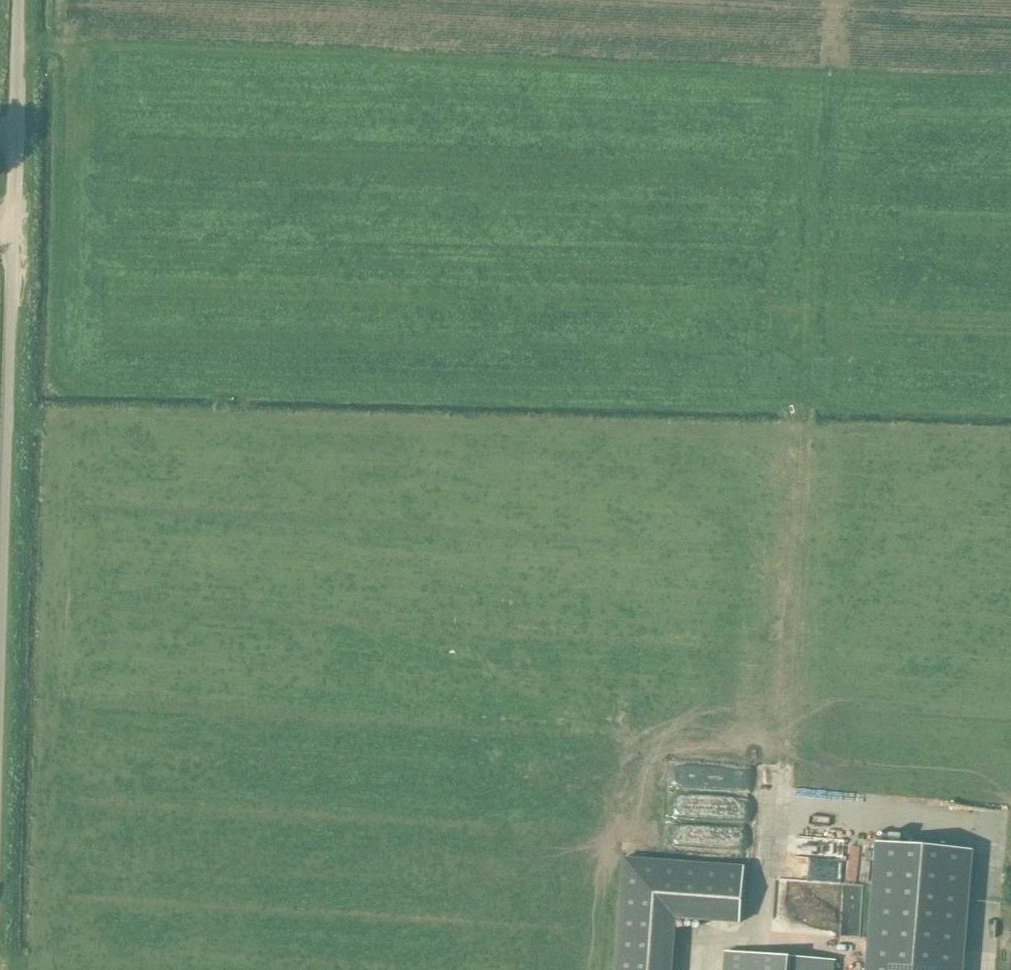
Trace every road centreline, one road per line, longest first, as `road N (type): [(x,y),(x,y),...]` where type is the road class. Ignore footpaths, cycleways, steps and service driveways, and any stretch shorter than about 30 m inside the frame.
road 1 (unclassified): [(0,650),(17,0)]

